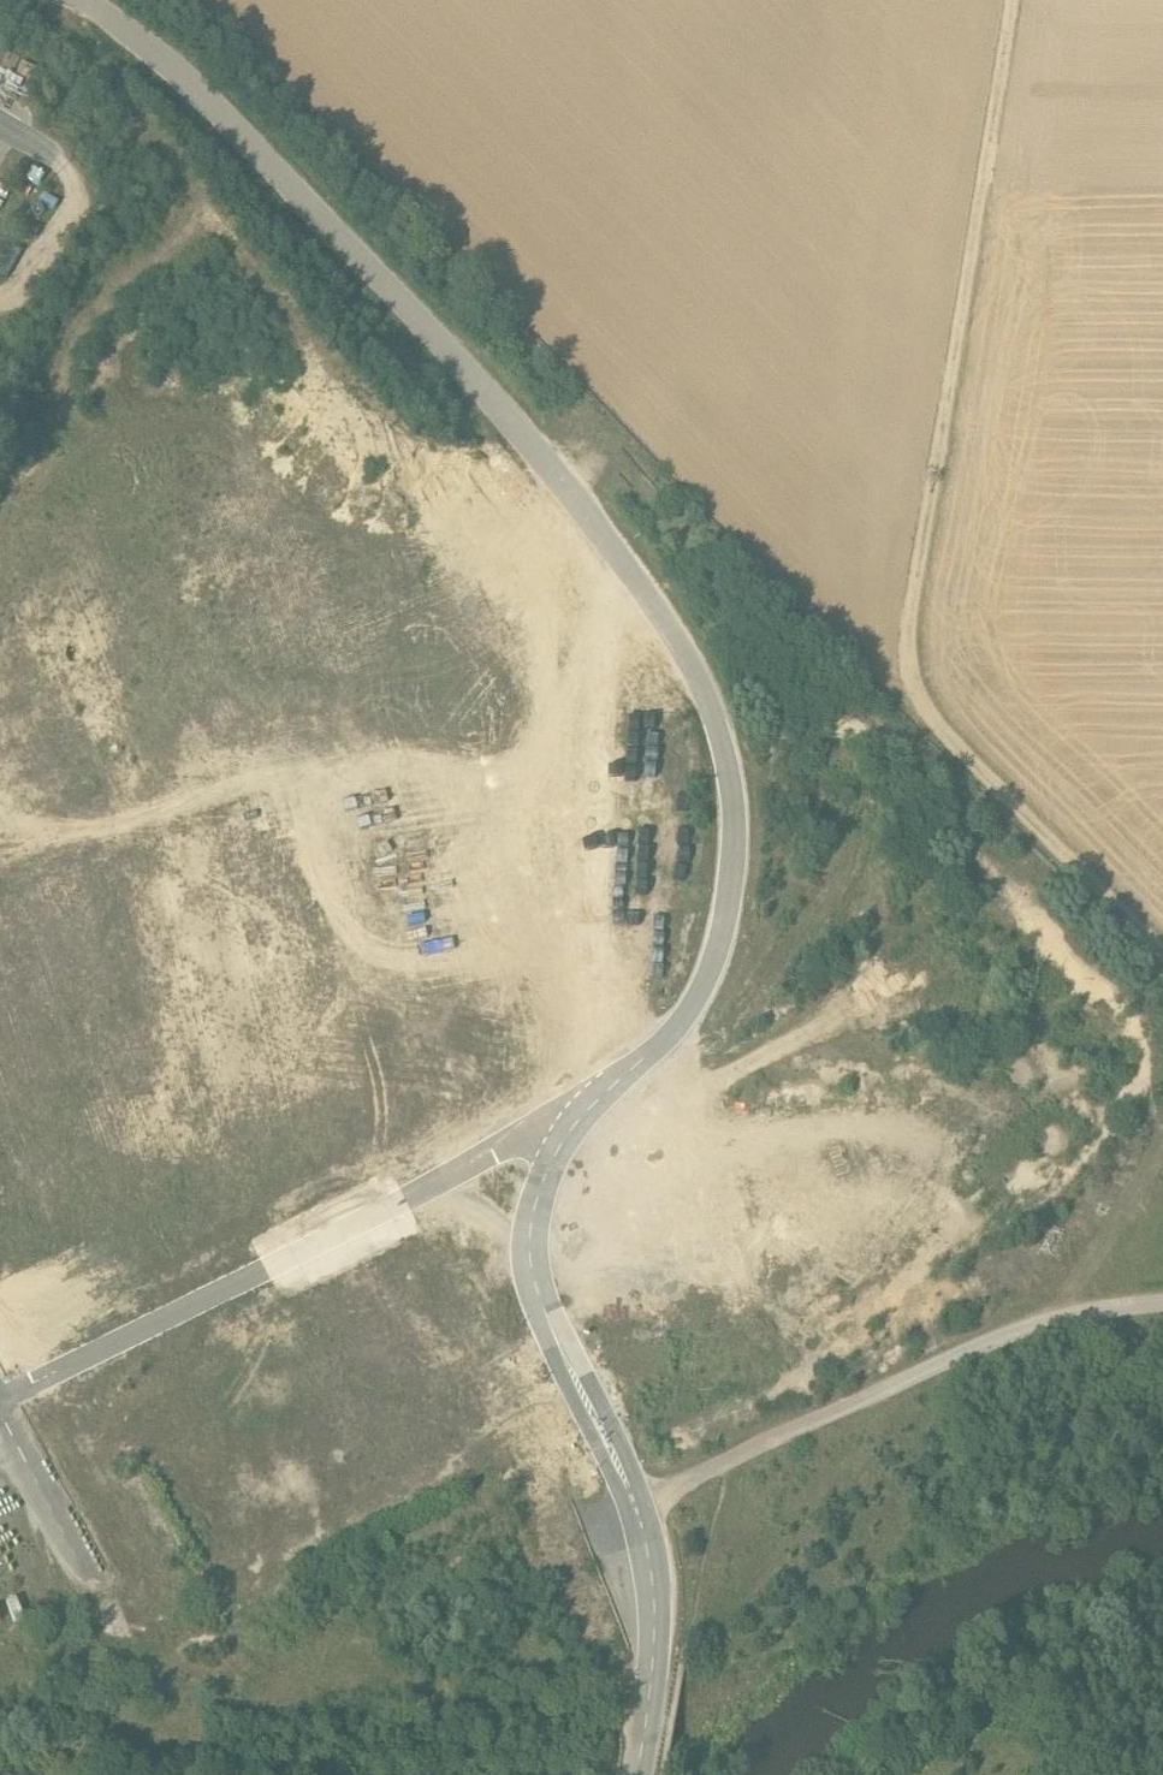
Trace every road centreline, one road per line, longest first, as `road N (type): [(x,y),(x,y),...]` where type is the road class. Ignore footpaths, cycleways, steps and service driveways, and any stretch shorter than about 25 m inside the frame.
road 1 (track): [(1162,960),(938,734),(912,687),(953,368),(1014,0)]
road 2 (track): [(712,1511),(744,1452),(959,1354),(1092,1315),(1162,1309)]

